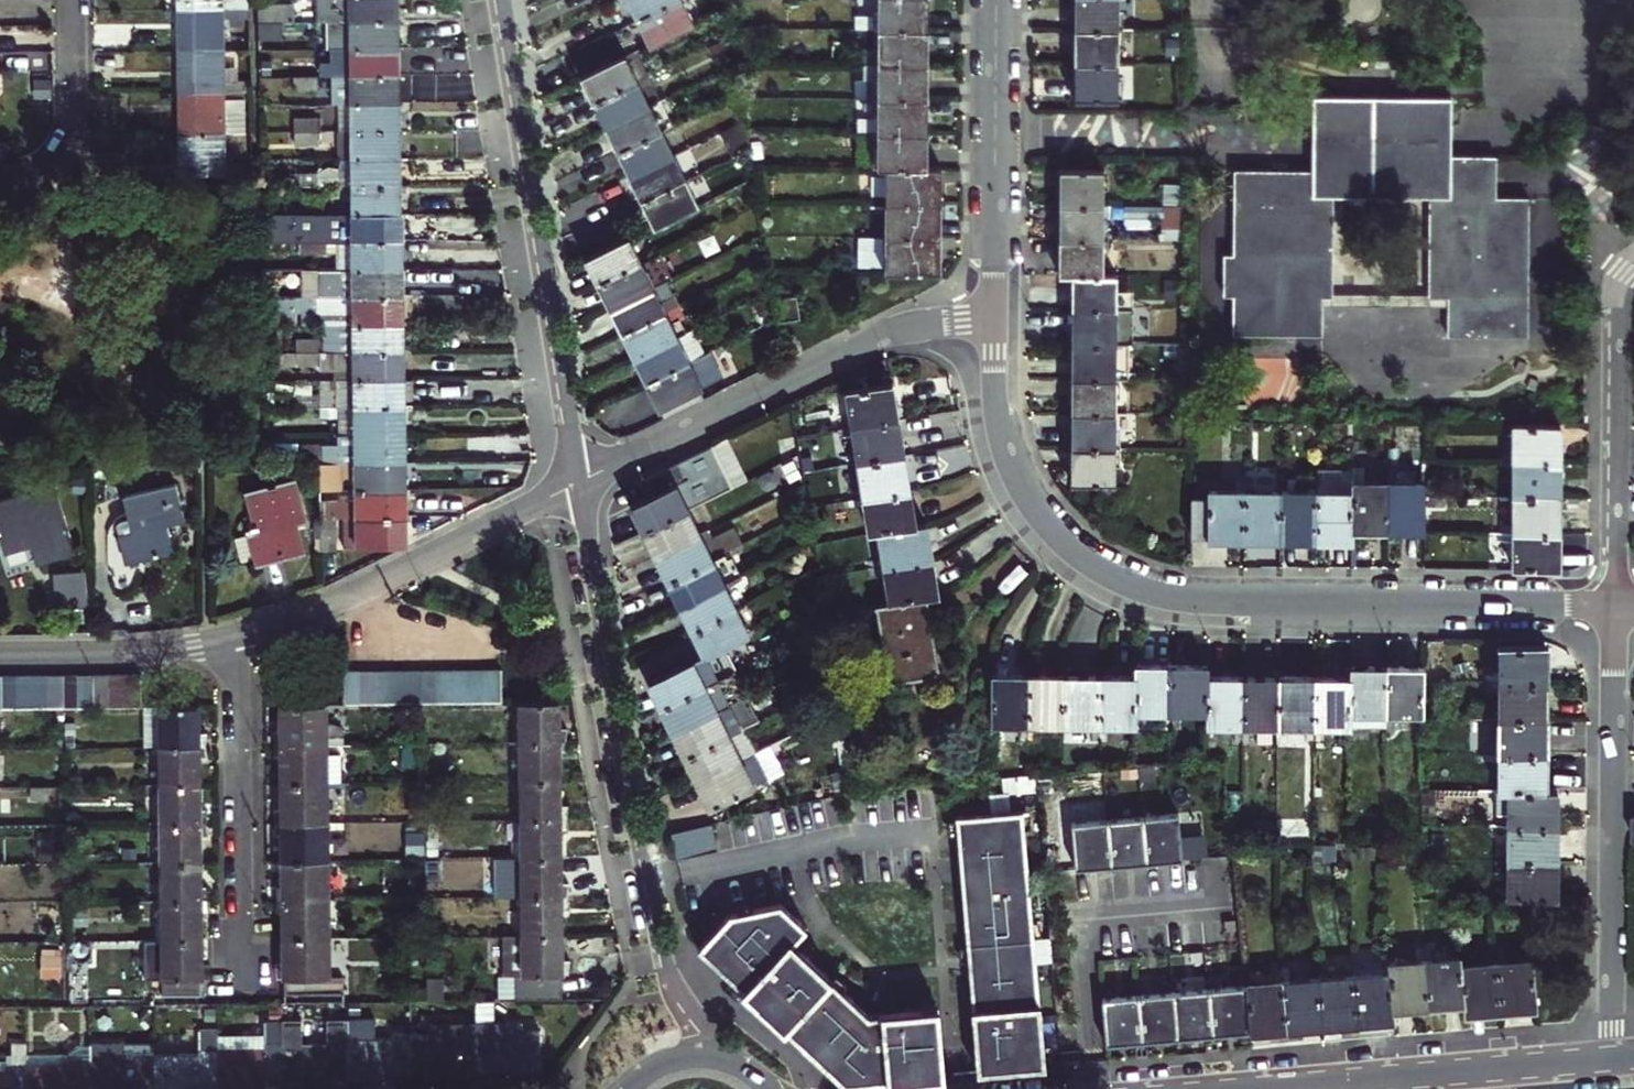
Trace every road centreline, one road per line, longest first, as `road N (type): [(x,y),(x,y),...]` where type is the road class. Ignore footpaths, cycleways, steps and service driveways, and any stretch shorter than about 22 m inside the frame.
road 1 (residential): [(1618,604),(1195,602),(1122,582),(1052,532),(1010,471),(996,432),(994,319)]
road 2 (residential): [(725,1064),(670,982),(652,931),(573,486)]
road 3 (residential): [(573,486),(497,0)]
road 4 (residential): [(1611,1063),(1618,604)]
road 5 (residential): [(573,486),(874,340),(994,319)]
road 6 (residential): [(233,638),(346,597),(573,486)]
road 7 (residential): [(1618,604),(1619,305),(1633,270)]
road 8 (residential): [(233,638),(240,968)]
road 9 (residential): [(994,319),(996,0)]
road 10 (residential): [(0,655),(154,651),(233,638)]
road 11 (residential): [(0,181),(38,175),(68,139),(71,0)]
road 12 (tertiary): [(1299,1088),(1506,1072)]

